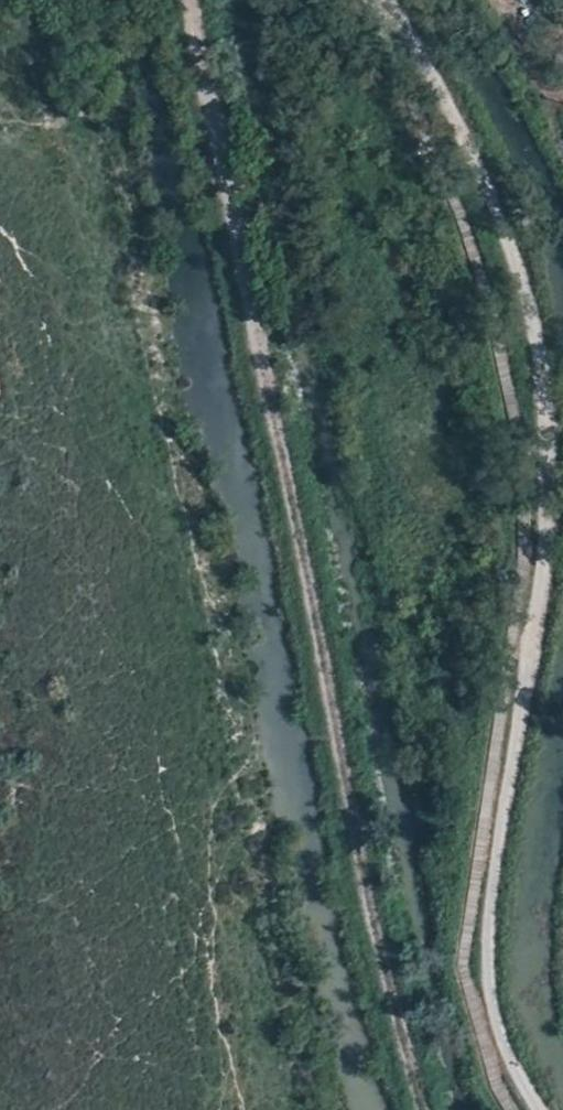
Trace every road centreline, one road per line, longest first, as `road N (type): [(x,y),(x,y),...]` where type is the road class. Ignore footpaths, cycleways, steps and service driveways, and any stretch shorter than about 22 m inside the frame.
road 1 (track): [(429,1109),(371,895),(188,0)]
road 2 (track): [(534,1109),(500,1030),(489,964),(541,598),(551,401),(522,265),(446,88),(402,17)]

